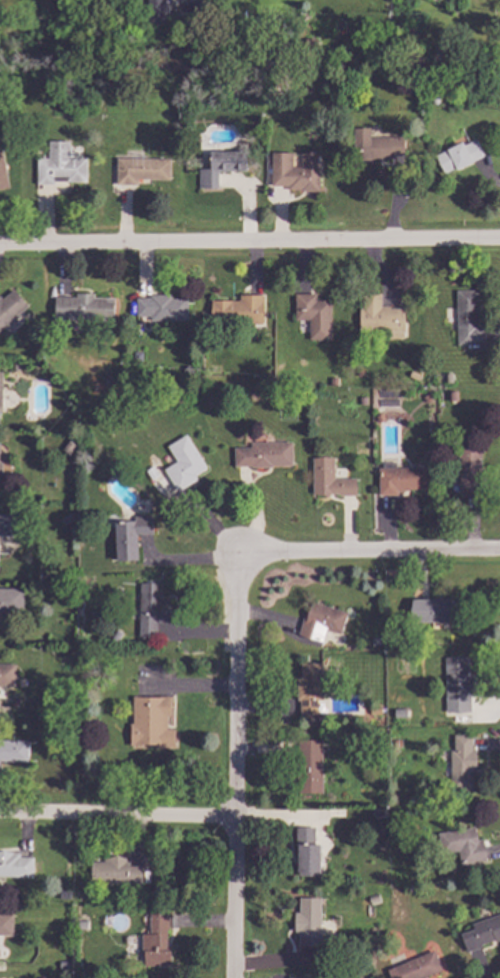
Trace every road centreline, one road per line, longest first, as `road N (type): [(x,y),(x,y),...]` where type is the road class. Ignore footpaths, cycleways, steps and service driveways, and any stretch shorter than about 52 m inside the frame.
road 1 (residential): [(499,245),(0,250)]
road 2 (residential): [(238,557),(235,977)]
road 3 (residential): [(499,553),(238,557)]
road 4 (residential): [(234,818),(0,814)]

